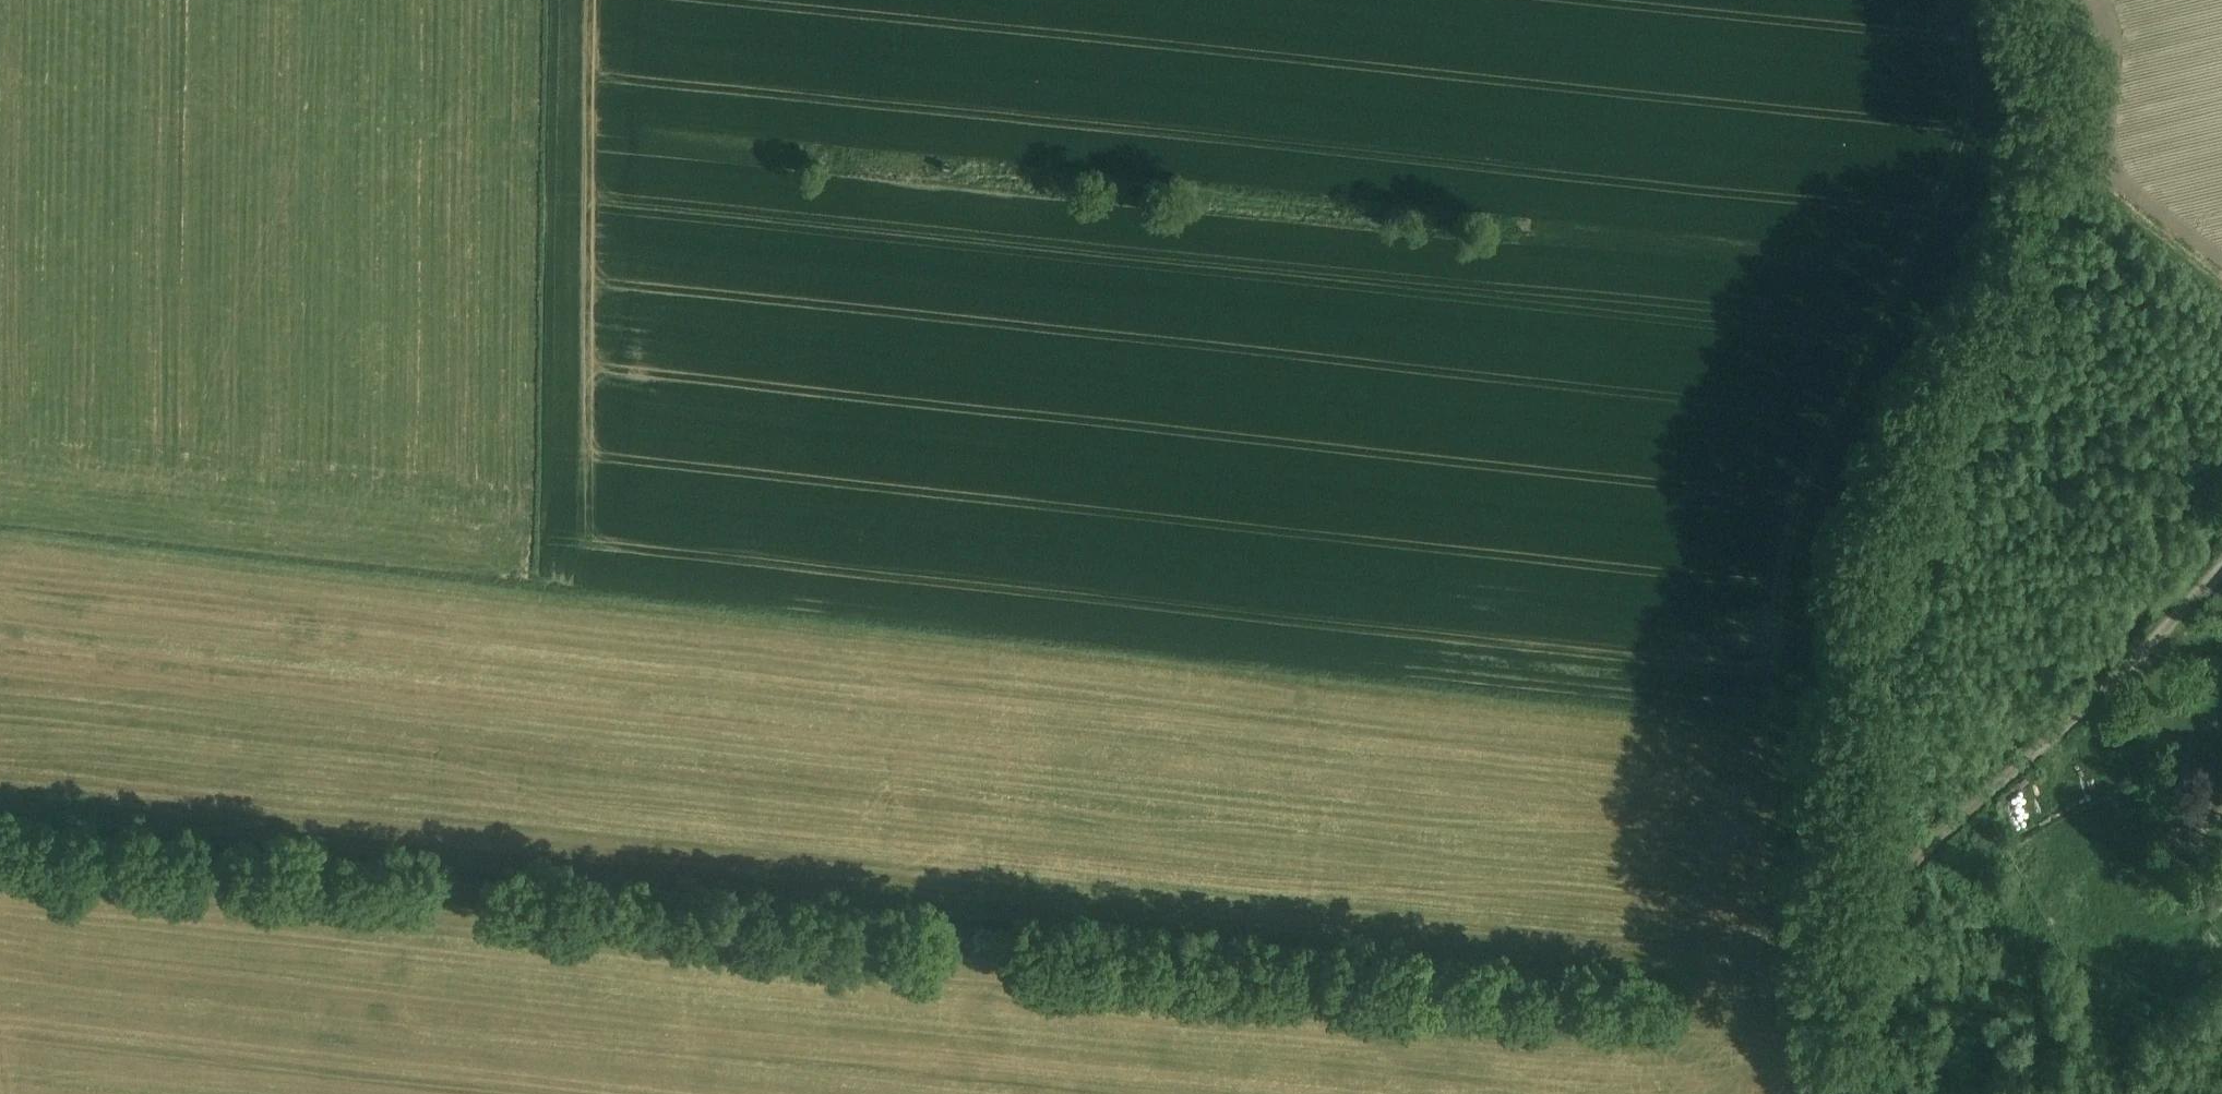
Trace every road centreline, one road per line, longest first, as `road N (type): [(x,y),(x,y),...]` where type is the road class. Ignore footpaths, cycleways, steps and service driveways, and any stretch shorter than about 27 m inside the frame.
road 1 (track): [(1891,908),(1919,856),(2103,695),(2221,564)]
road 2 (track): [(2221,288),(2079,174),(2026,146)]

